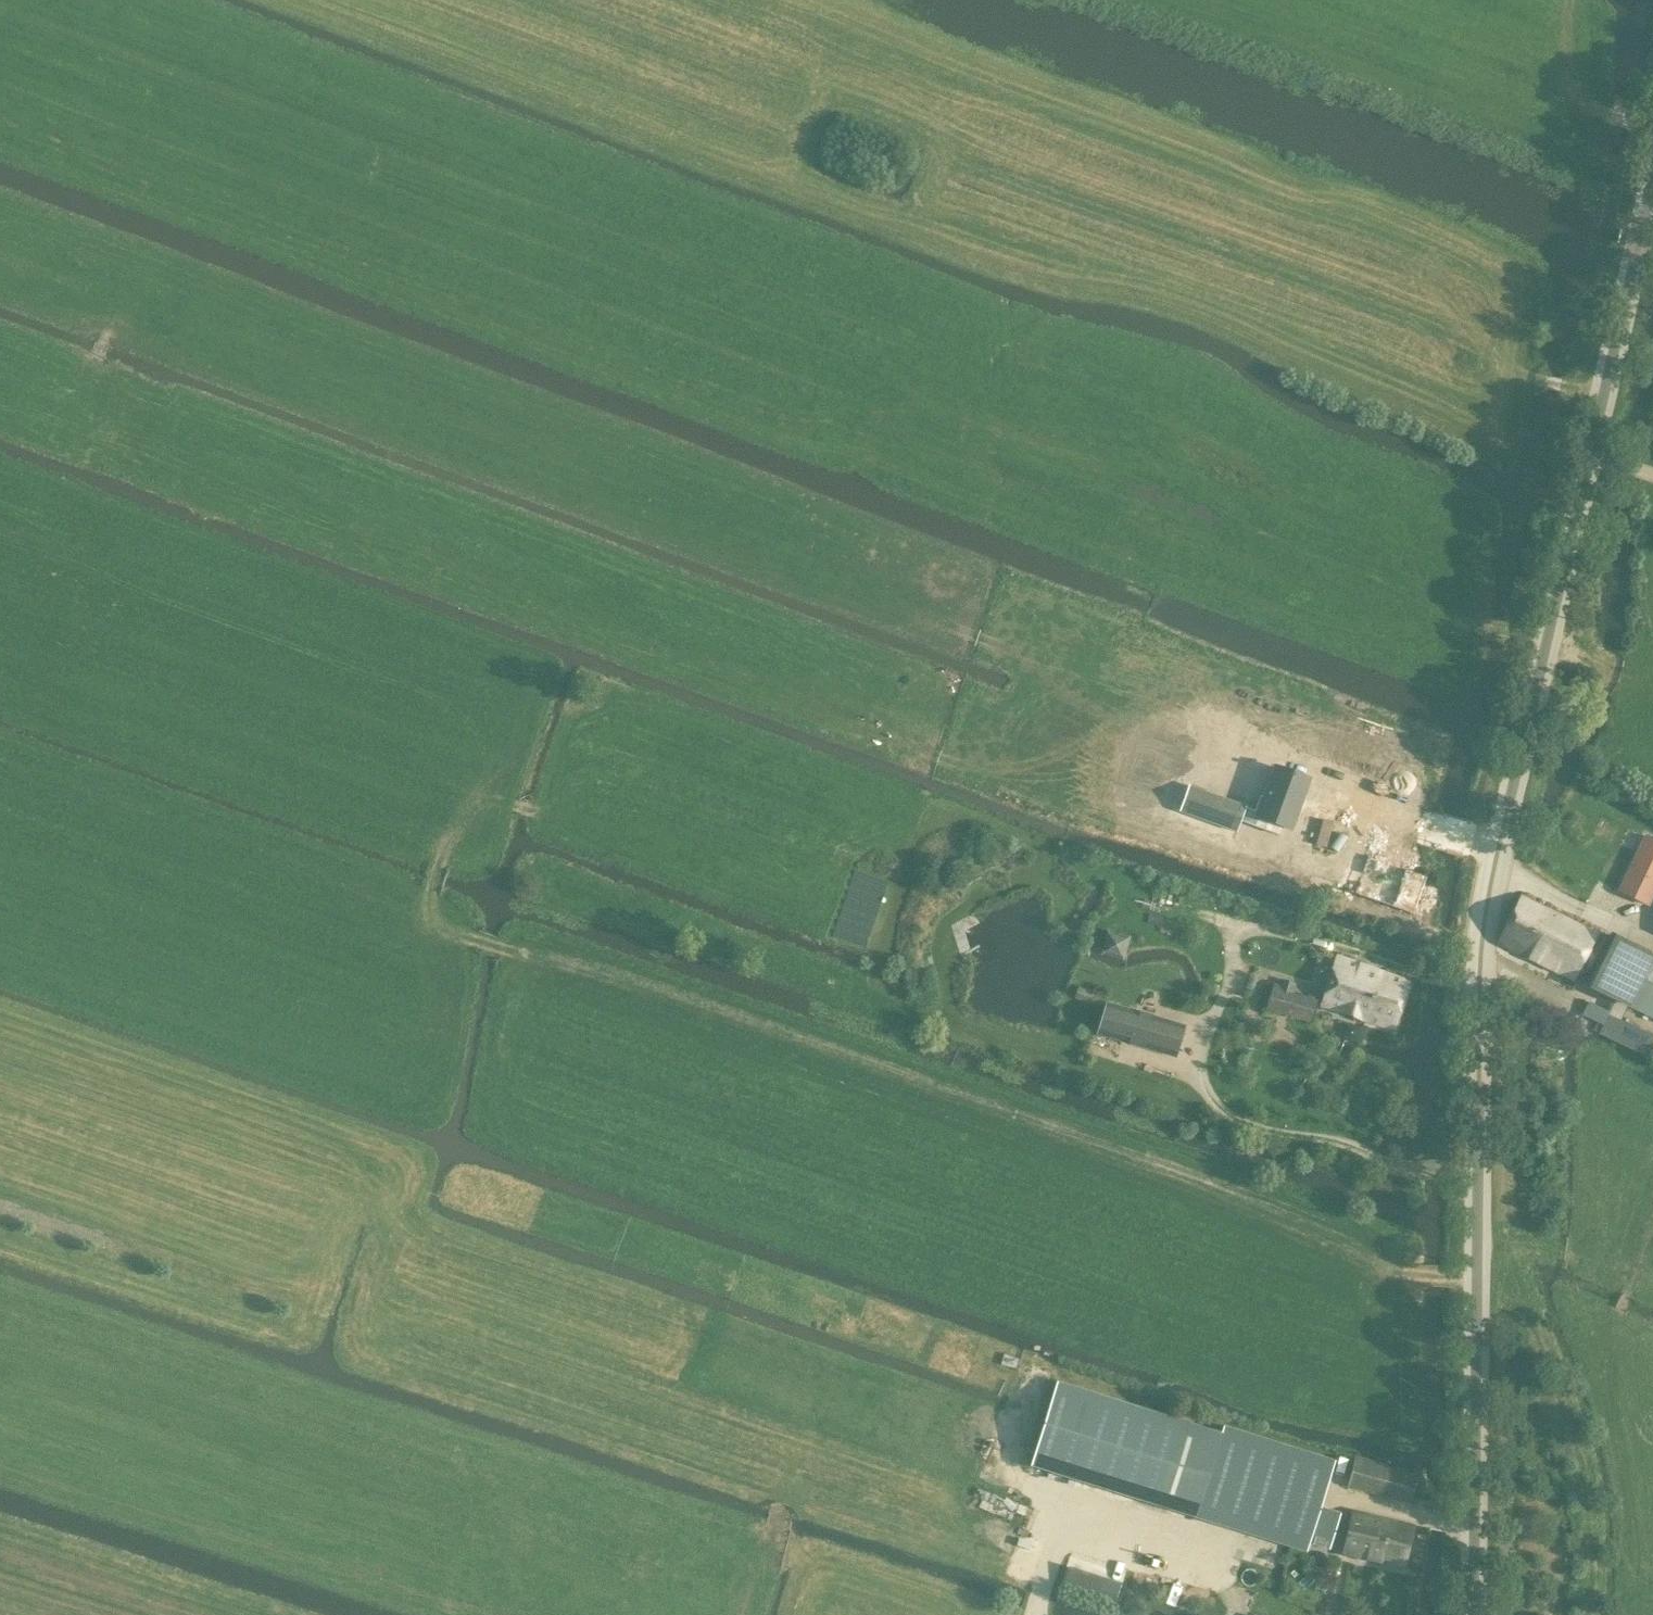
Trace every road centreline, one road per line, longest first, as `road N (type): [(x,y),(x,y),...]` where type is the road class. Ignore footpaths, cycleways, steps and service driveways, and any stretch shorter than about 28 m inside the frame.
road 1 (track): [(1232,868),(1256,759),(1006,625),(158,310),(125,318),(90,378),(43,498)]
road 2 (secondary): [(1478,1614),(1481,947),(1652,200)]

